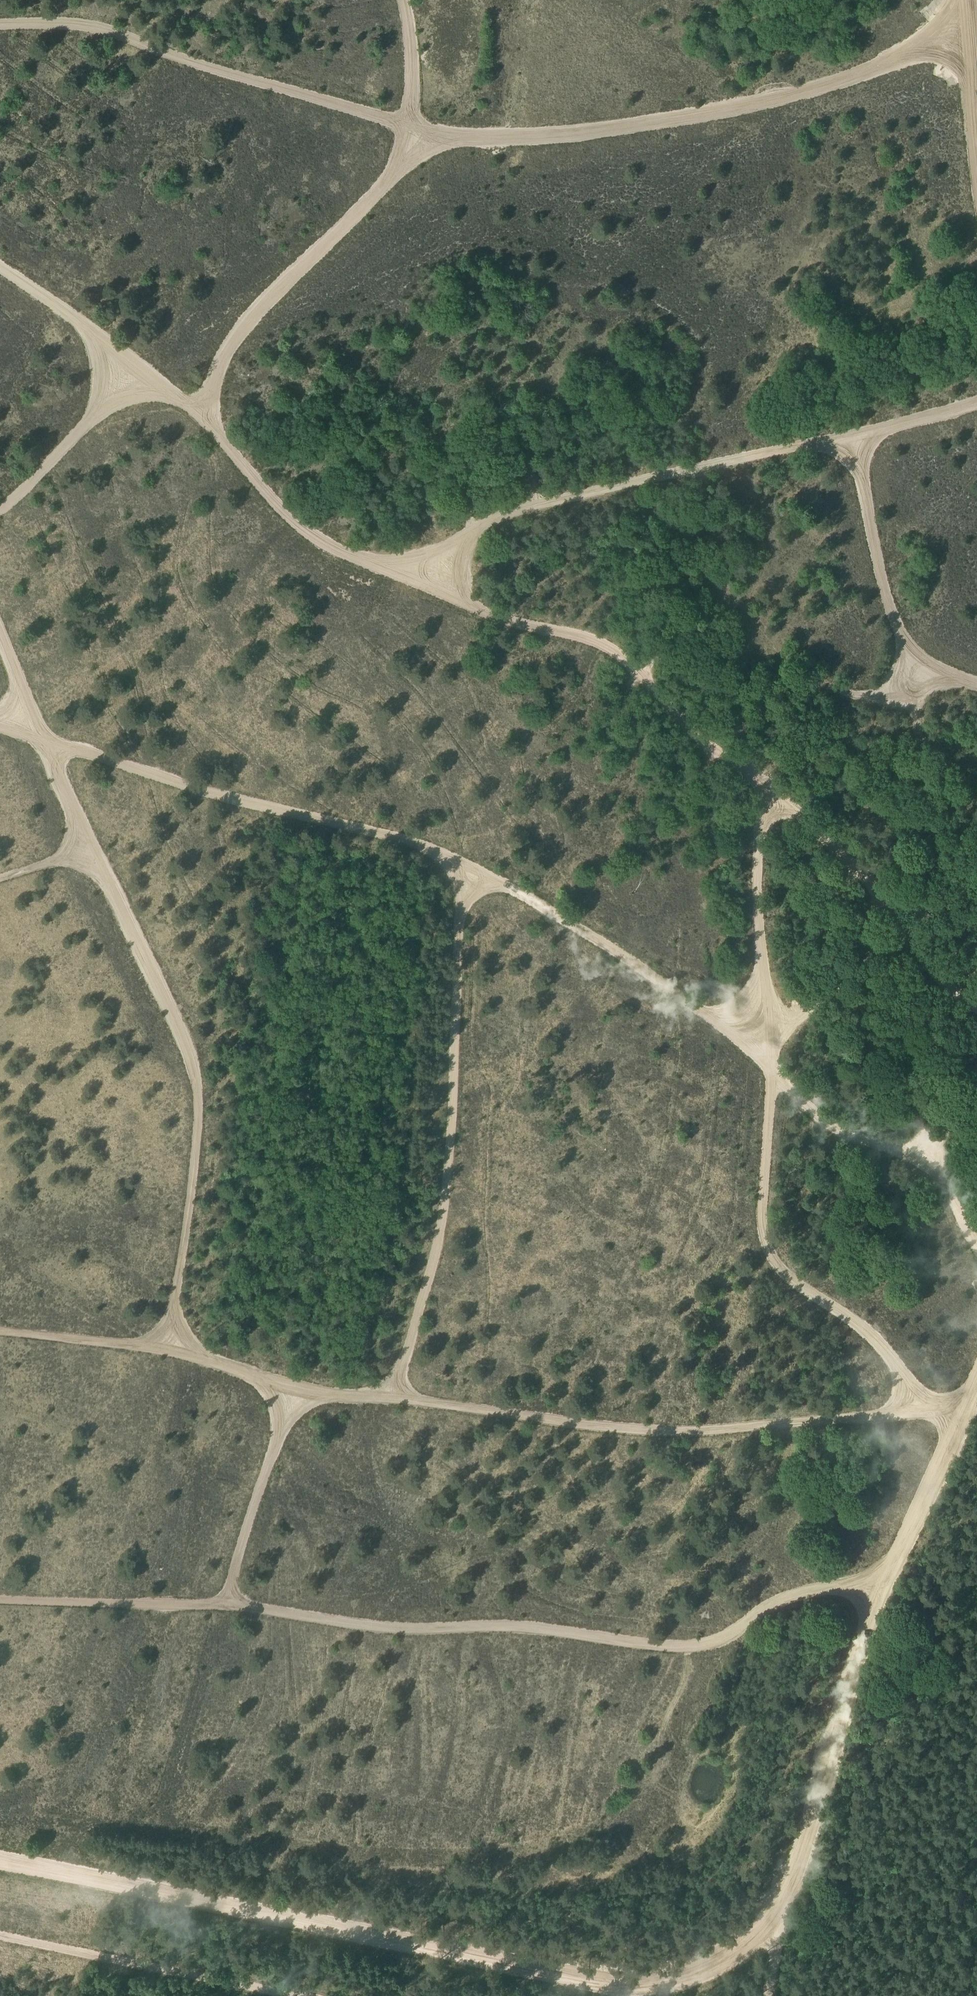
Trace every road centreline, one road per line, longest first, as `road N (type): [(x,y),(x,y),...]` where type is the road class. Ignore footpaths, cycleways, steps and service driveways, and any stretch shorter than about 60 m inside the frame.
road 1 (track): [(976,1382),(905,1527),(828,1746),(799,1857),(767,1926),(689,1977),(640,1983),(535,1969),(0,1861)]
road 2 (track): [(967,0),(976,127)]

